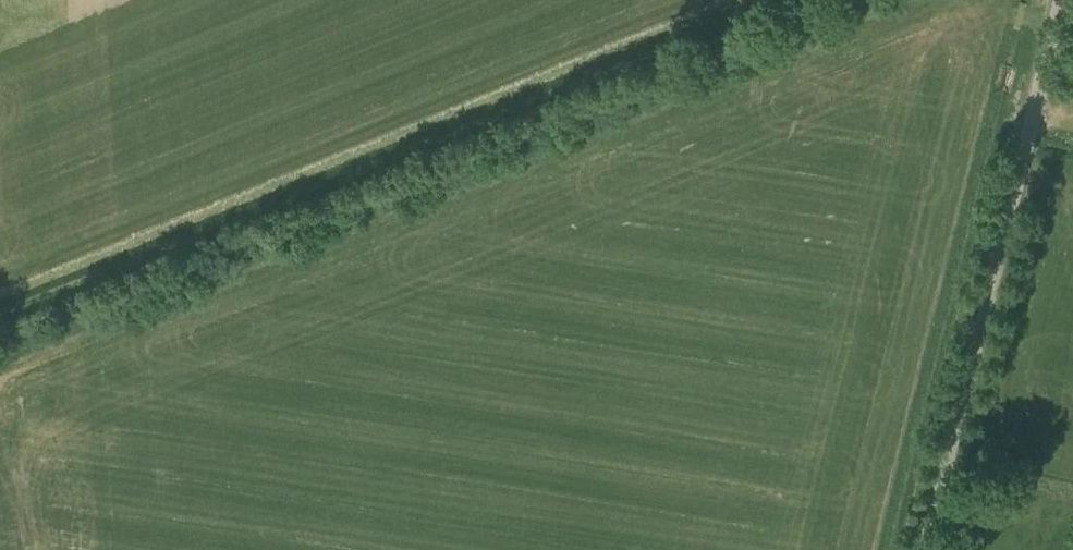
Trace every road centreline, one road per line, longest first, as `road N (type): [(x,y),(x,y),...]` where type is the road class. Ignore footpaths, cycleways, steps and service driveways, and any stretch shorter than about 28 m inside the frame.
road 1 (unclassified): [(928,549),(1061,0)]

